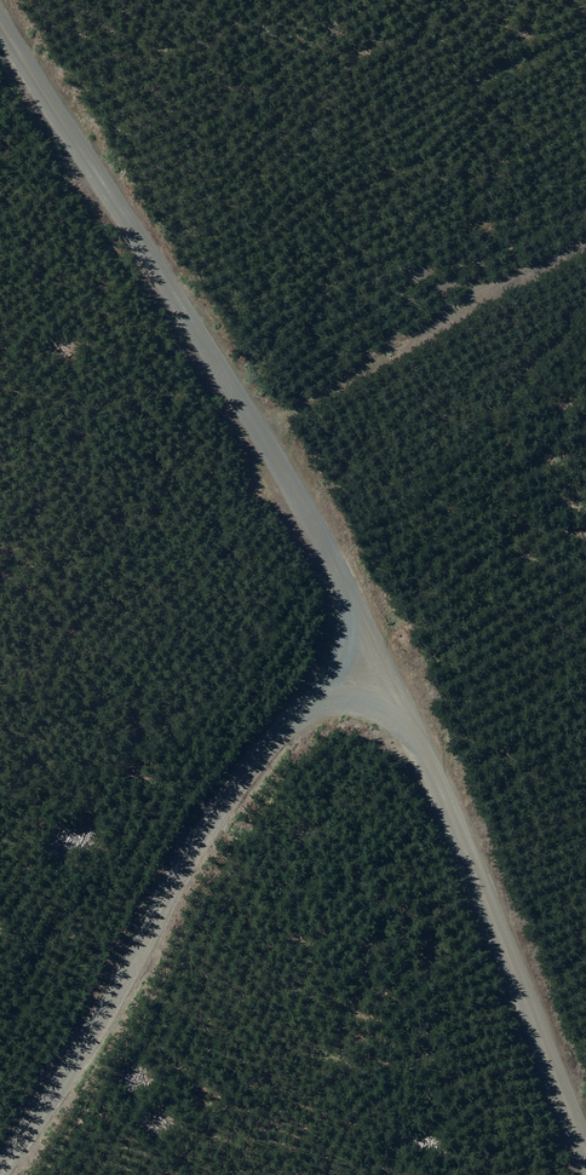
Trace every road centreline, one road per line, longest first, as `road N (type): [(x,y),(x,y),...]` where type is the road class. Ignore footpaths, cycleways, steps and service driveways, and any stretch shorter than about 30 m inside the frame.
road 1 (track): [(0,17),(43,103),(258,426),(384,650),(585,1130)]
road 2 (track): [(0,1174),(236,771),(384,650)]
road 3 (track): [(258,426),(585,252)]

